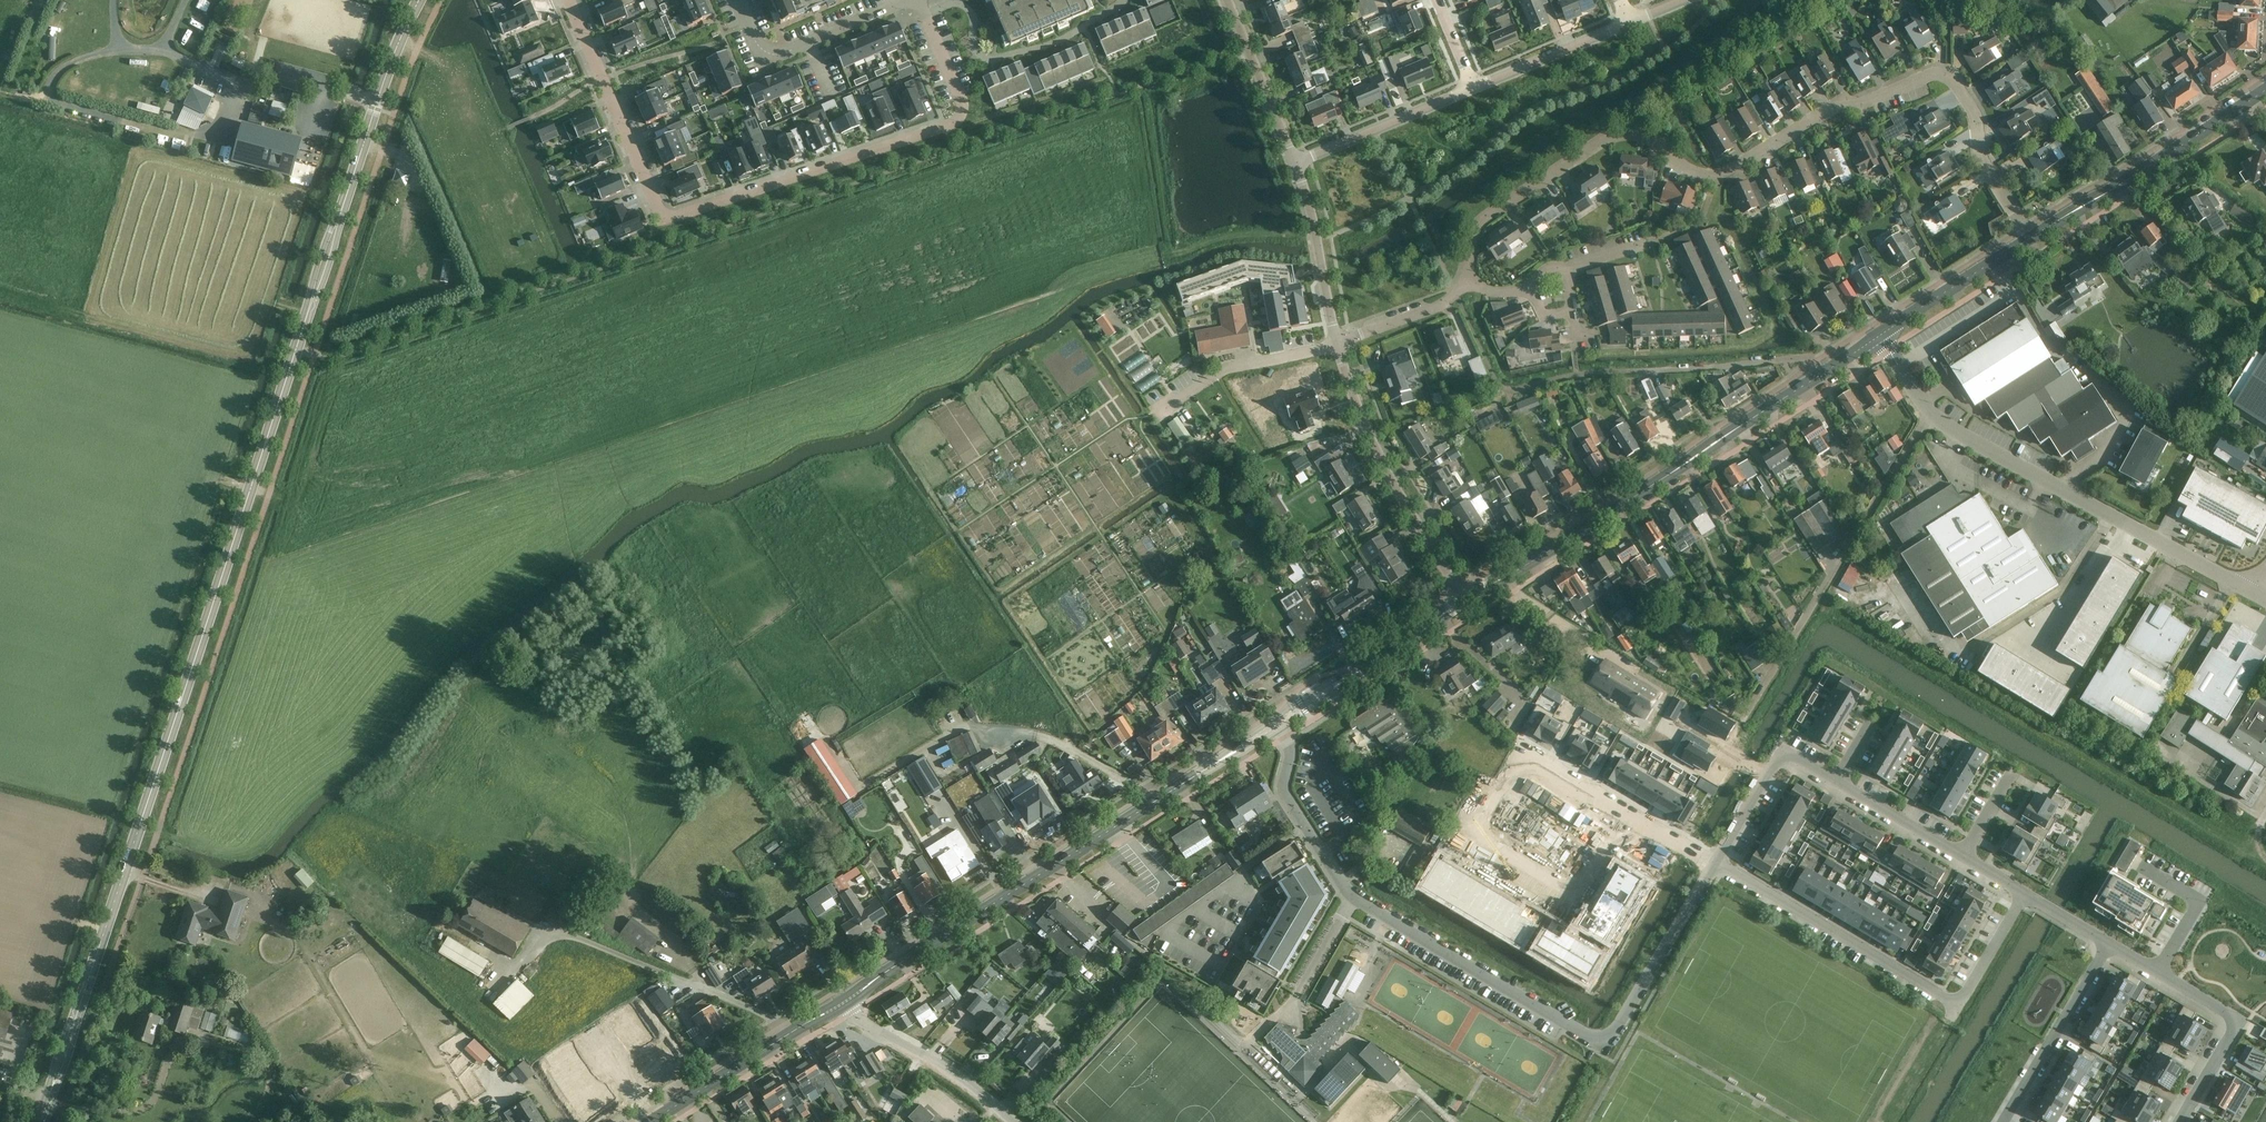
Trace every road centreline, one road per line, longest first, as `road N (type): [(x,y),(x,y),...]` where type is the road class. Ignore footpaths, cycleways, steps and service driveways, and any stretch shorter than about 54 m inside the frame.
road 1 (residential): [(1466,279),(1473,230),(1486,215),(1608,136),(1630,130),(1691,172),(1726,171),(1846,97),(1858,105),(1936,74),(1955,81),(1978,117),(1987,165),(2030,239)]
road 2 (tertiary): [(77,1008),(305,321)]
road 3 (residential): [(923,13),(960,119),(664,220),(570,0)]
road 4 (tertiary): [(842,1001),(1274,725)]
road 5 (residential): [(1717,862),(1612,1044),(1353,897)]
road 6 (tertiary): [(1463,599),(1879,334)]
road 7 (unclassified): [(2252,594),(1930,415),(1879,334)]
road 8 (residential): [(1717,862),(1958,1004),(2023,893)]
road 9 (residential): [(1463,599),(1373,445),(1336,344)]
road 10 (tertiary): [(2030,239),(2265,88)]
road 11 (residential): [(1122,0),(1058,42),(996,60),(976,51),(965,6),(923,13)]
road 12 (residential): [(1519,749),(1717,862)]
road 13 (tertiary): [(1274,725),(1463,599)]
road 14 (tertiary): [(651,1121),(842,1001)]
road 15 (tertiary): [(342,210),(418,0)]
road 16 (residential): [(737,0),(755,46),(783,55),(912,0)]
road 17 (residential): [(2179,1121),(2239,1020),(2156,971)]
road 18 (residential): [(2110,944),(2004,1121)]
road 19 (unclassified): [(1008,1121),(842,1001)]
road 20 (residential): [(1274,725),(1291,755),(1287,785),(1353,897)]
road 21 (residential): [(1836,782),(1781,750),(1717,862)]
road 22 (residential): [(1300,163),(1473,90)]
road 23 (residential): [(1336,344),(1300,163)]
road 24 (tertiary): [(1879,334),(2030,239)]
road 25 (residential): [(1300,163),(1228,0)]
road 26 (residential): [(1473,90),(1630,22)]
road 27 (residential): [(2144,867),(2200,900),(2156,971)]
road 28 (residential): [(1336,344),(1434,308),(1466,279)]
road 29 (residential): [(1961,856),(1836,782)]

